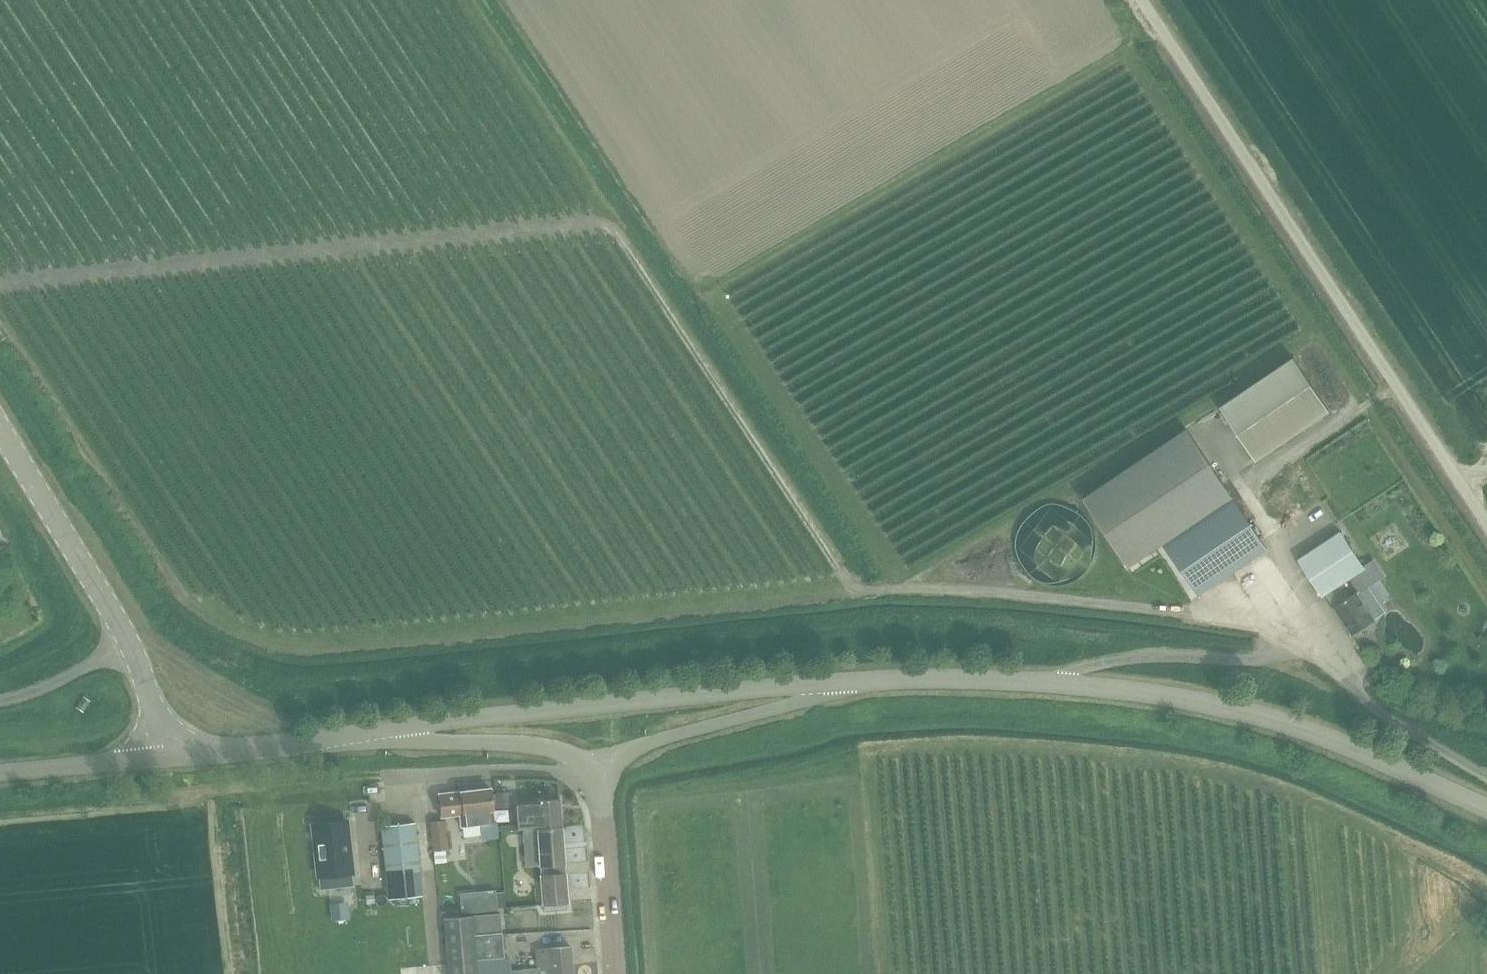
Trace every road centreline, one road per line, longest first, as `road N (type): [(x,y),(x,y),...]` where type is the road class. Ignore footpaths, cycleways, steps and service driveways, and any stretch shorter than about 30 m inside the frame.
road 1 (tertiary): [(1486,809),(1349,746),(1192,700),(1007,680),(829,681)]
road 2 (unclassified): [(1486,524),(1141,0)]
road 3 (tertiary): [(829,681),(394,728)]
road 4 (tertiary): [(165,754),(142,663),(0,425)]
road 5 (tertiary): [(394,728),(165,754)]
road 6 (unclassified): [(647,743),(813,699),(828,693),(829,681)]
road 7 (residential): [(618,973),(603,774)]
road 8 (unclassified): [(0,770),(165,754)]
road 9 (residential): [(603,774),(561,754),(486,743)]

